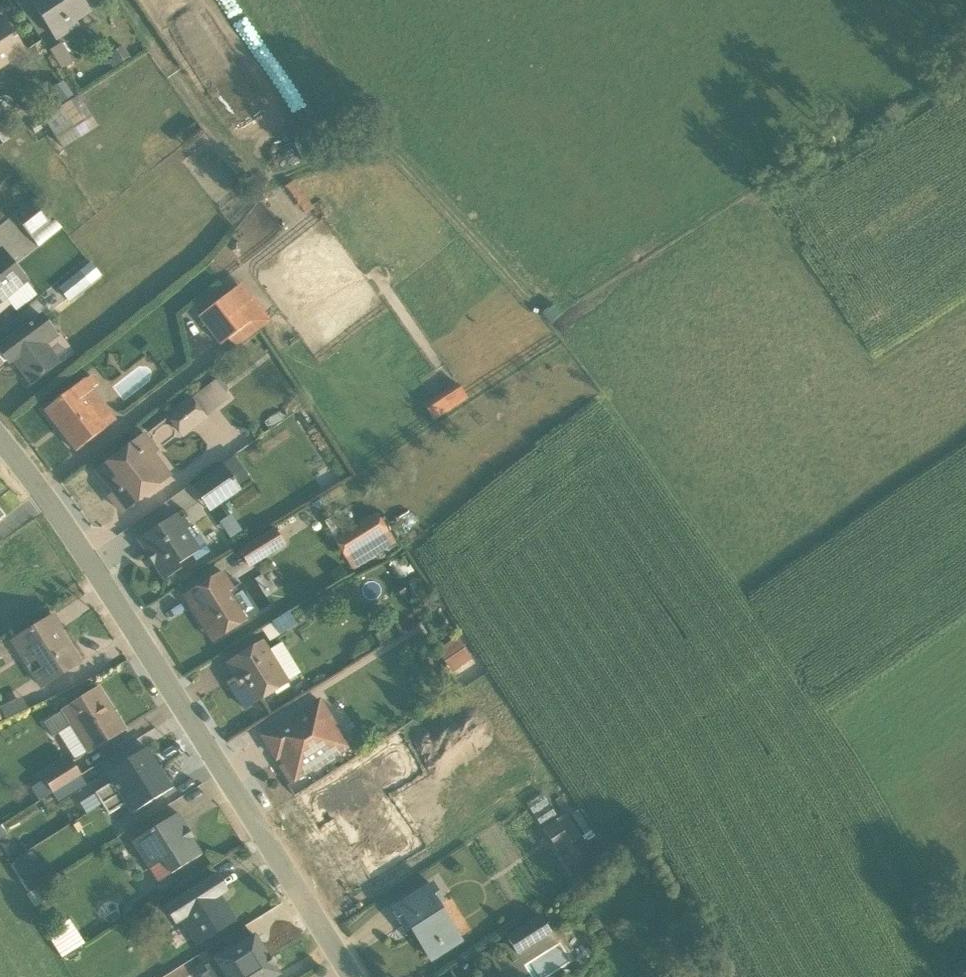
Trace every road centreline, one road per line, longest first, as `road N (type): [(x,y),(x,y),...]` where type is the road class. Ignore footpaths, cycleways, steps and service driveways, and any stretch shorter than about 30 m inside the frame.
road 1 (residential): [(0,438),(354,976)]

